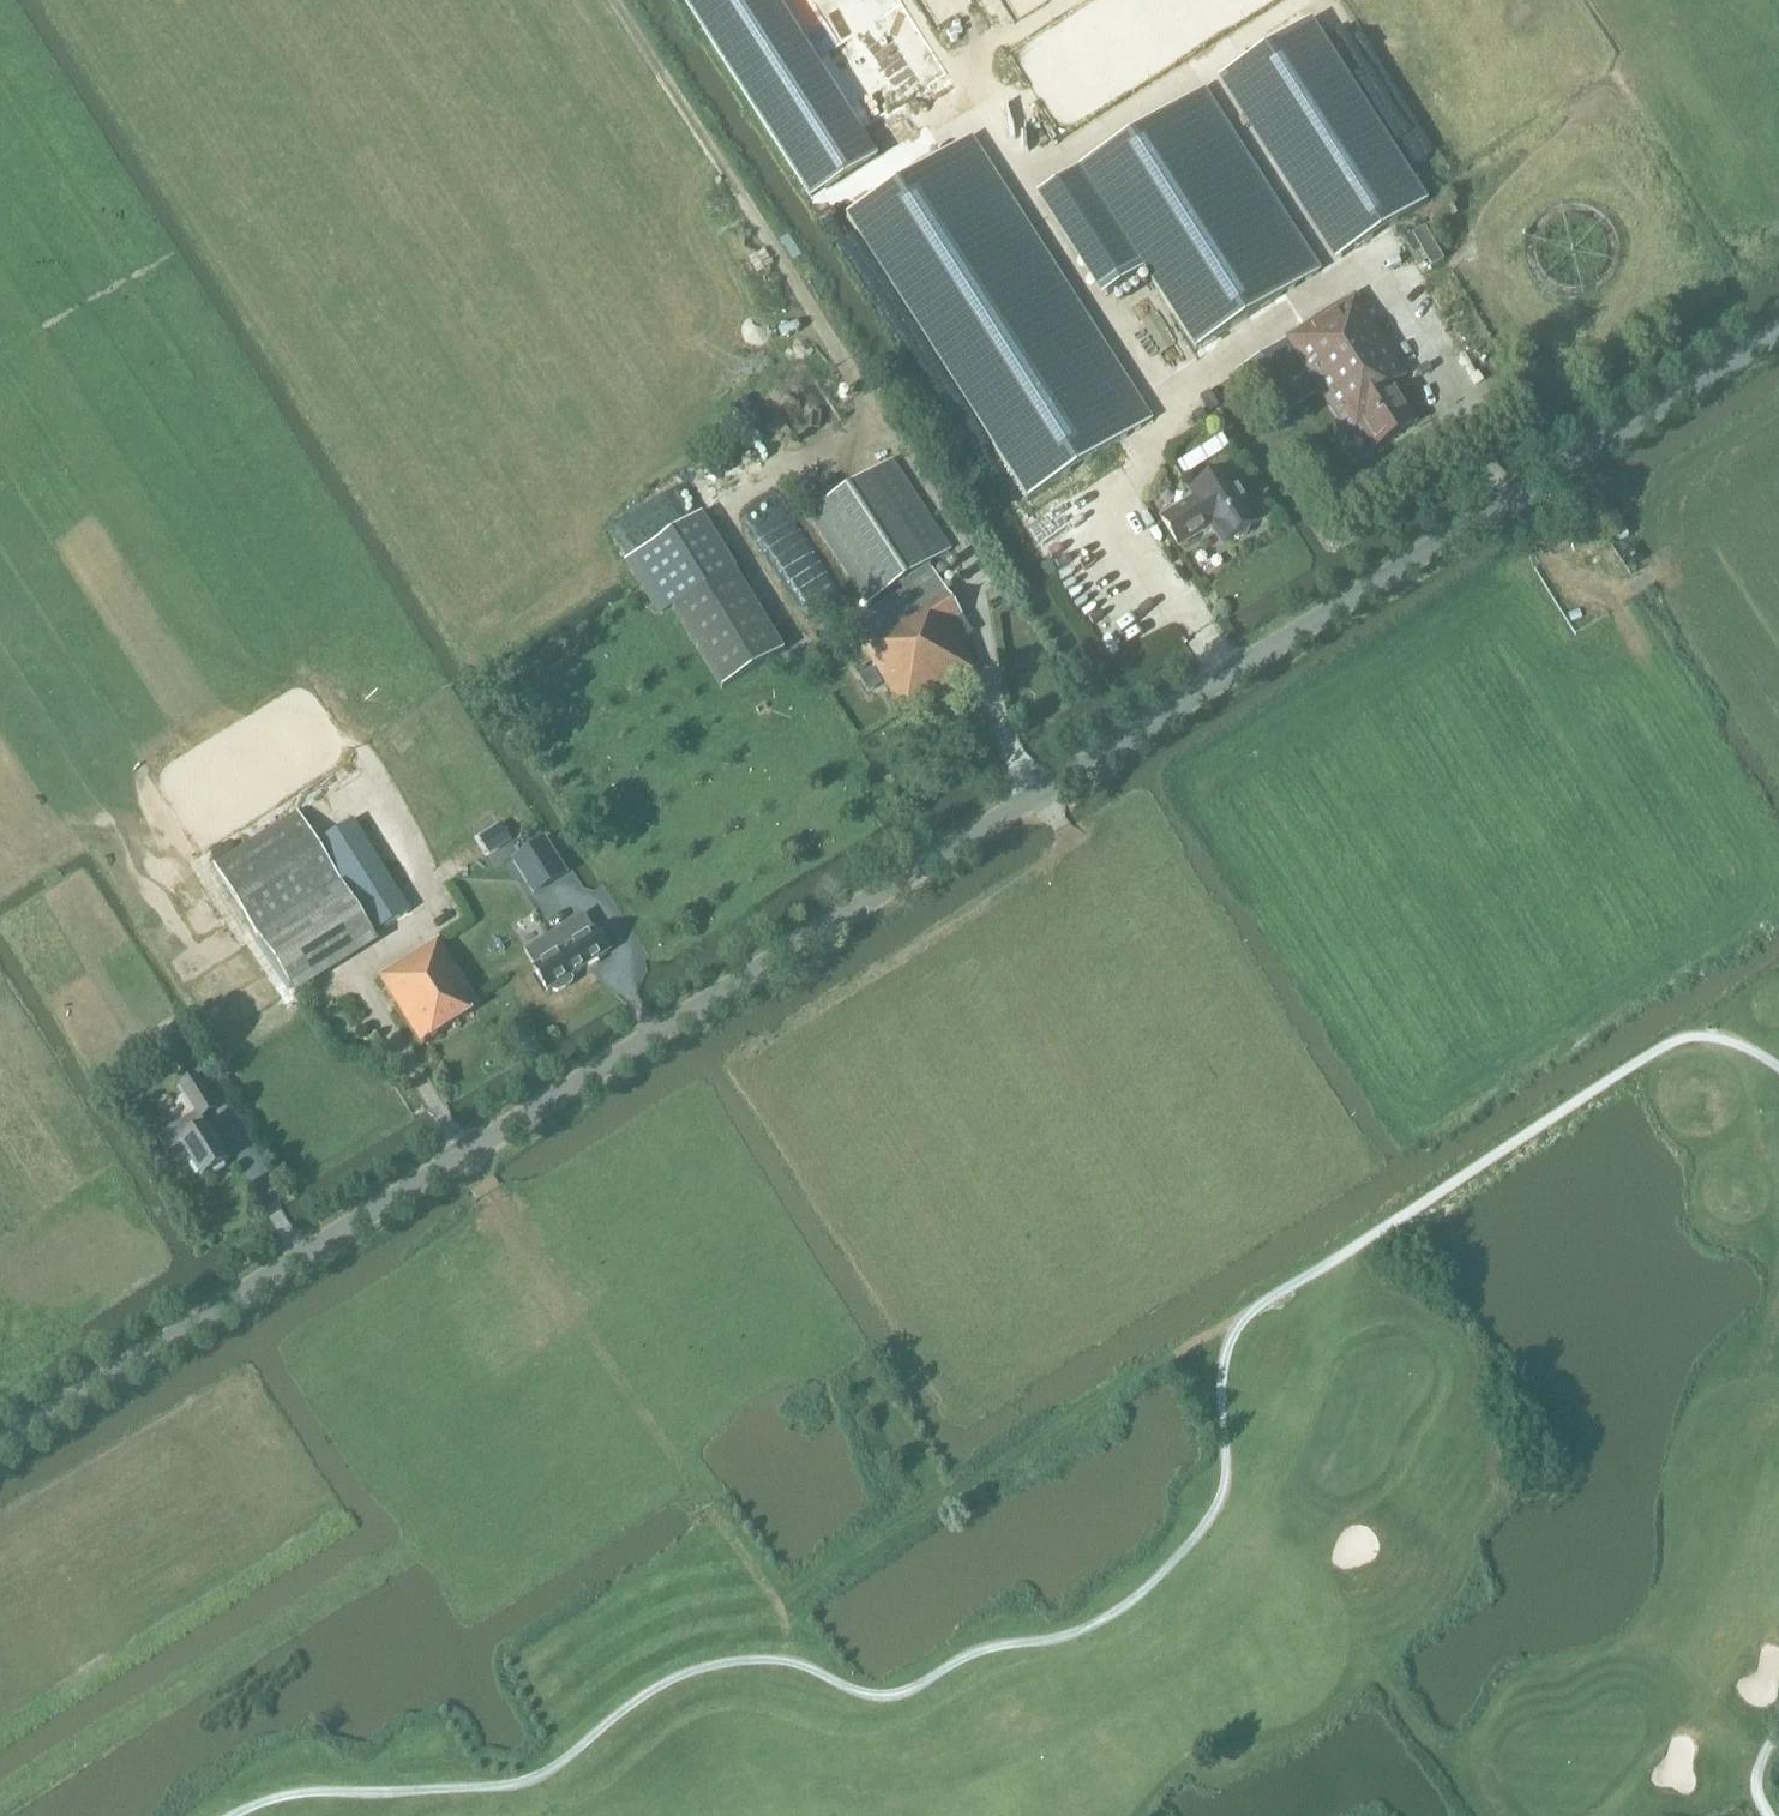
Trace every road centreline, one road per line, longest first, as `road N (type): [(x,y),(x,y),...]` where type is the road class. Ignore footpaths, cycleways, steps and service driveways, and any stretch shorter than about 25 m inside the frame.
road 1 (tertiary): [(0,1450),(1778,334)]

